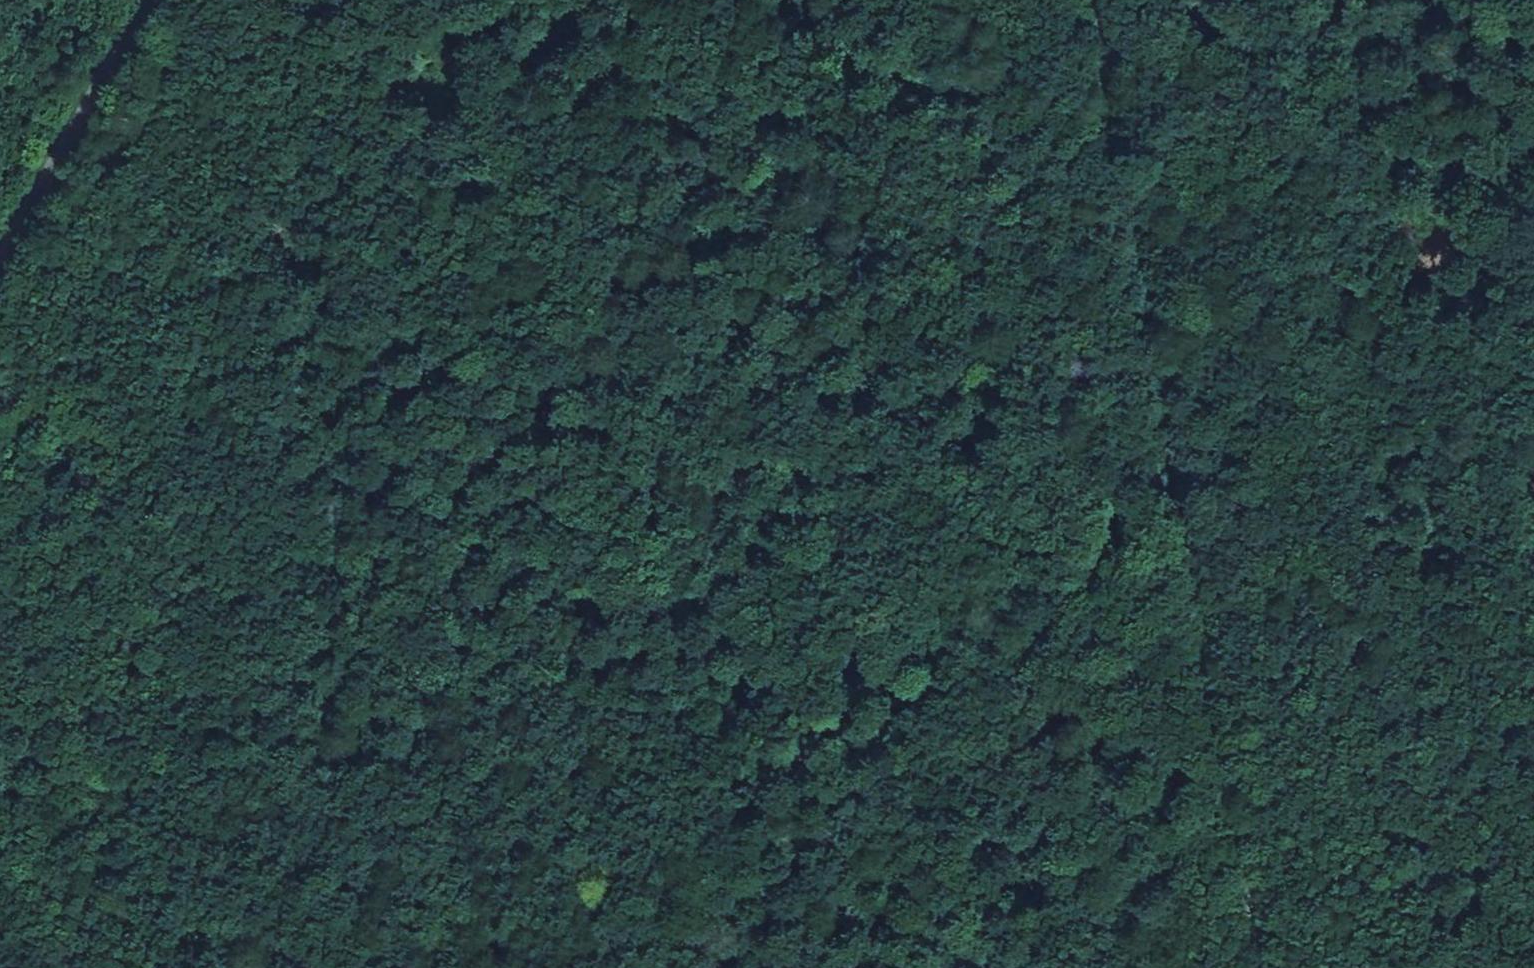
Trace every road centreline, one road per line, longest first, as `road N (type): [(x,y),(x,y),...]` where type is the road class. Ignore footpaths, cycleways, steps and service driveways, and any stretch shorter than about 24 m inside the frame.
road 1 (track): [(1081,0),(1251,967)]
road 2 (track): [(0,274),(157,0)]

